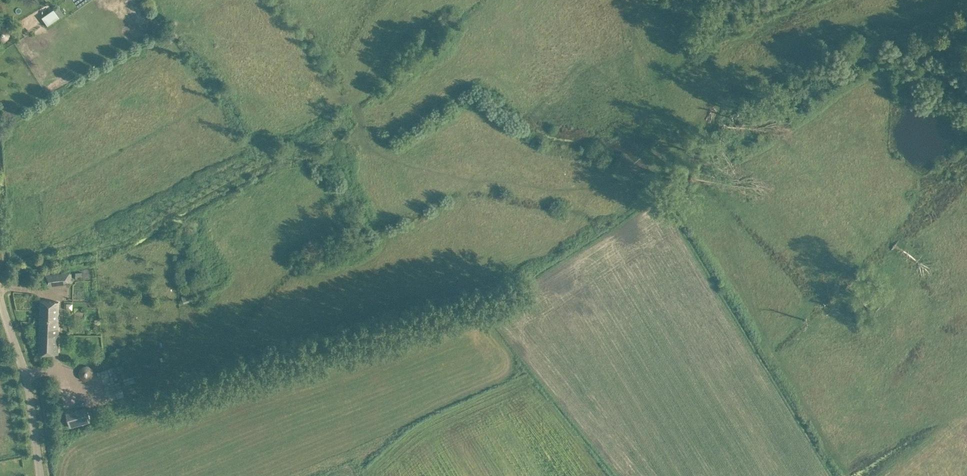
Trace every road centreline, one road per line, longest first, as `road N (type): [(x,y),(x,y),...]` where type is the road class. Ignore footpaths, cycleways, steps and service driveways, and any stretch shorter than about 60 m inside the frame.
road 1 (unclassified): [(42,475),(27,383),(0,298)]

